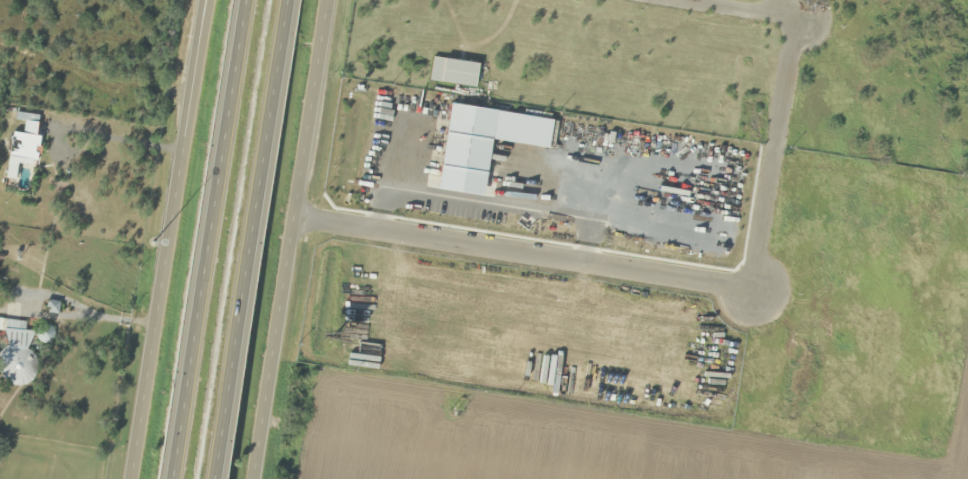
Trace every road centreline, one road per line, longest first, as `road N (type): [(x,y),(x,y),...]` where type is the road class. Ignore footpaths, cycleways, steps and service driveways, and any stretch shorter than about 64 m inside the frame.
road 1 (motorway): [(216,478),(291,0)]
road 2 (motorway): [(247,0),(174,478)]
road 3 (secondary): [(253,478),(323,0)]
road 4 (residential): [(291,216),(747,291)]
road 5 (secondary): [(182,176),(131,478)]
road 6 (residential): [(747,291),(792,18)]
road 7 (motorway): [(212,0),(182,176)]
road 8 (secondary): [(208,0),(182,176)]

